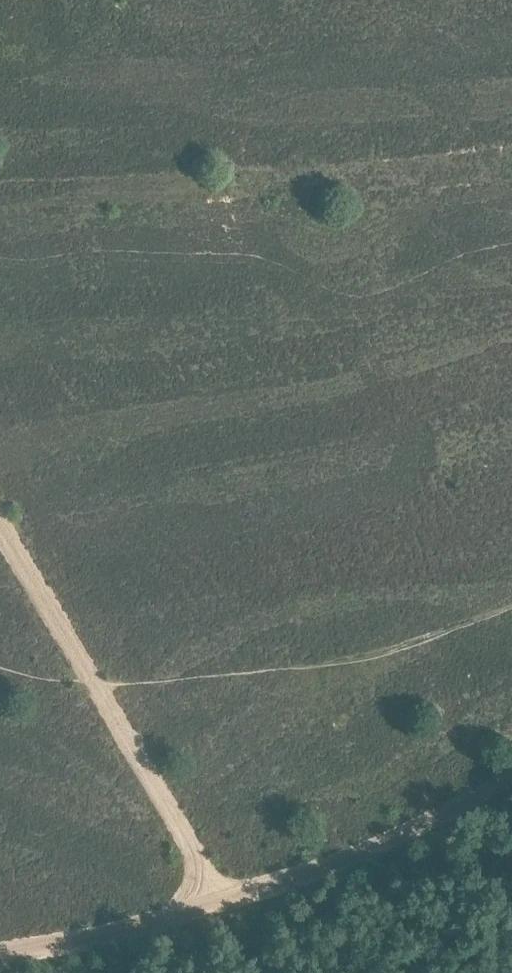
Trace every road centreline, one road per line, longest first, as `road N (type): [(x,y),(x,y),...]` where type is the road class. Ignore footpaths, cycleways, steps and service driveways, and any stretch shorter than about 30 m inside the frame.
road 1 (track): [(511,778),(225,904),(0,950)]
road 2 (track): [(225,904),(0,518)]

